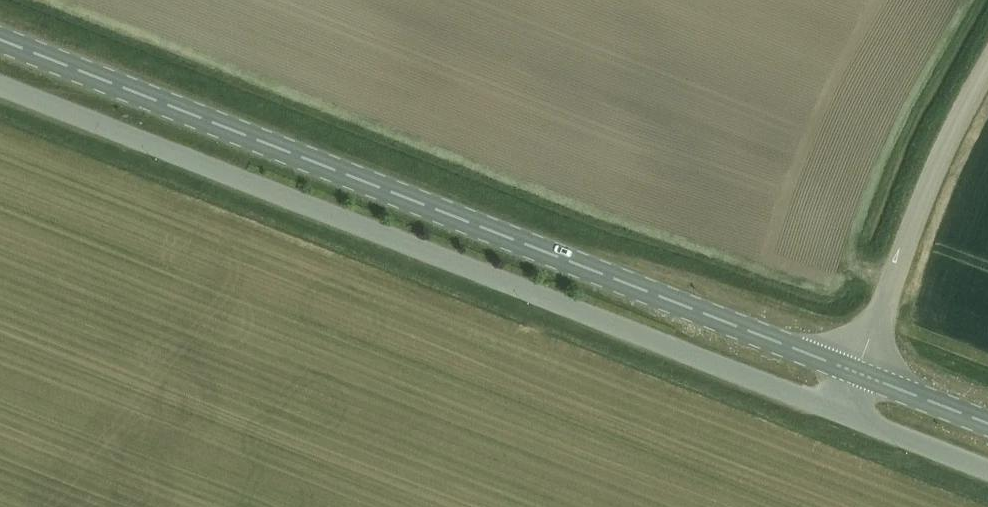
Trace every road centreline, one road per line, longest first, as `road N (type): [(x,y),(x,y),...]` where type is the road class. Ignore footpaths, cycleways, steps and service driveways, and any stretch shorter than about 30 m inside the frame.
road 1 (secondary): [(857,372),(0,39)]
road 2 (unclassified): [(840,411),(0,82)]
road 3 (unclassified): [(857,372),(987,64)]
road 4 (unclassified): [(987,469),(840,411)]
road 5 (secondary): [(987,423),(857,372)]

